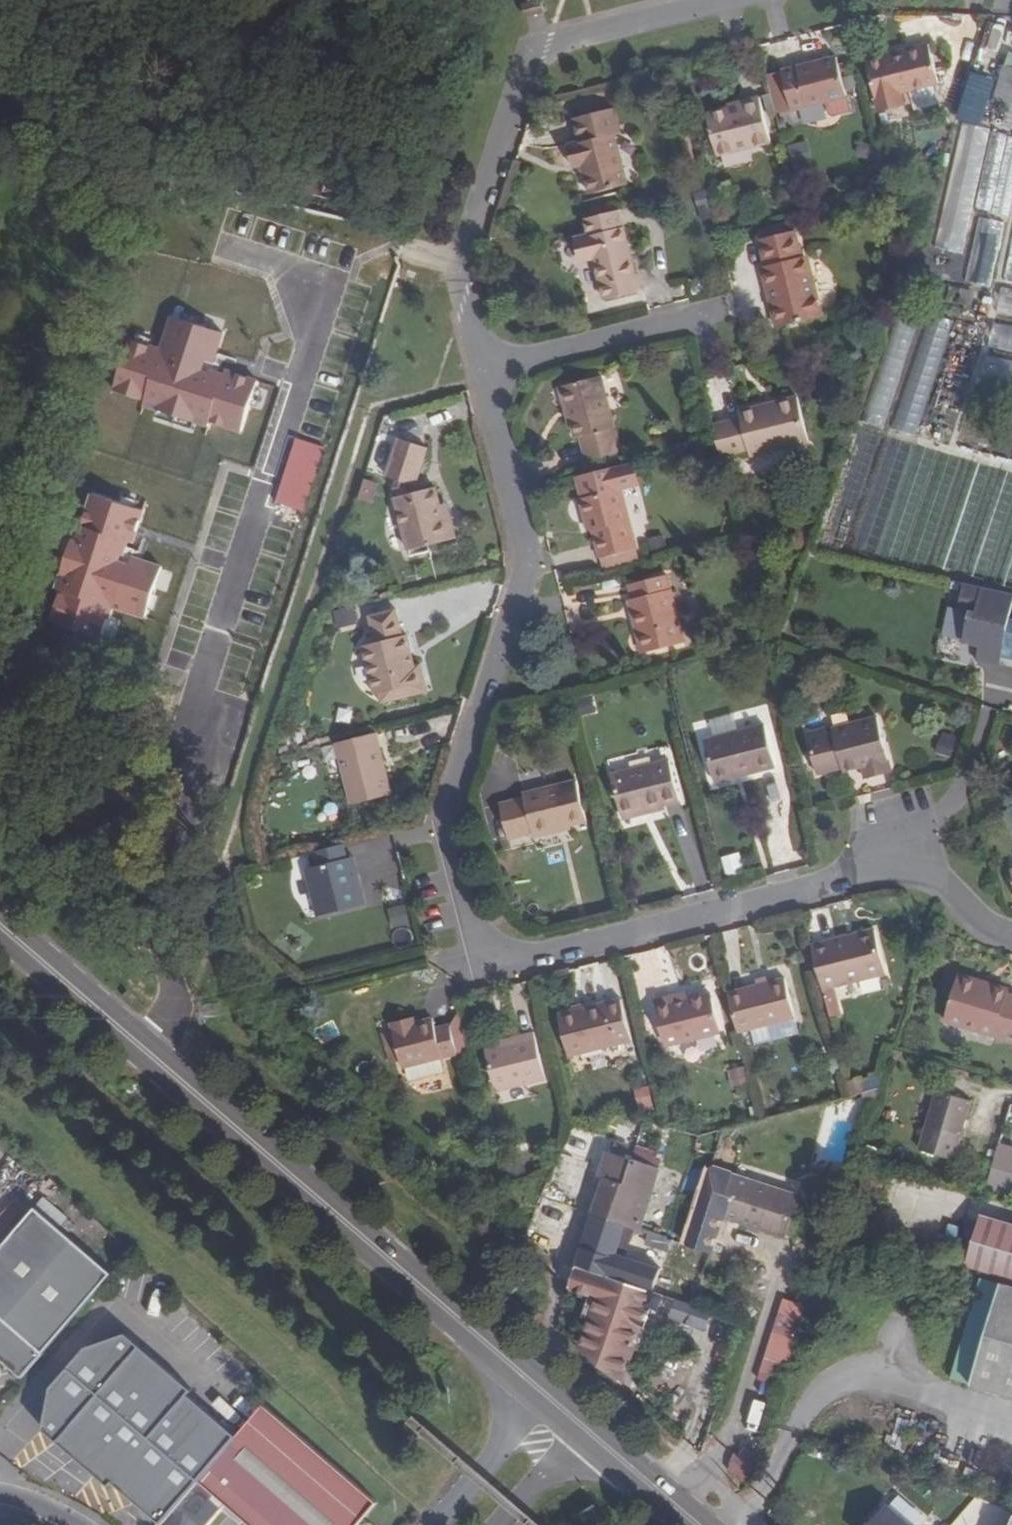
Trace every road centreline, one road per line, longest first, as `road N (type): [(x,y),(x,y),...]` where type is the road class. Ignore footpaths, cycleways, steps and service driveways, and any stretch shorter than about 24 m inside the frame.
road 1 (residential): [(482,375),(525,565),(440,818),(469,937),(504,966),(916,860),(981,931),(1011,940)]
road 2 (track): [(293,981),(241,938),(225,845),(374,409),(482,375)]
road 3 (primary): [(542,1391),(0,925)]
road 4 (residential): [(727,0),(524,52),(460,259),(482,375)]
road 5 (track): [(478,944),(191,1002),(157,1058)]
road 6 (residential): [(711,320),(482,375)]
road 7 (unclassified): [(542,1391),(427,1524)]
road 8 (primary): [(698,1524),(586,1429)]
road 9 (unclassified): [(502,1524),(586,1429)]

